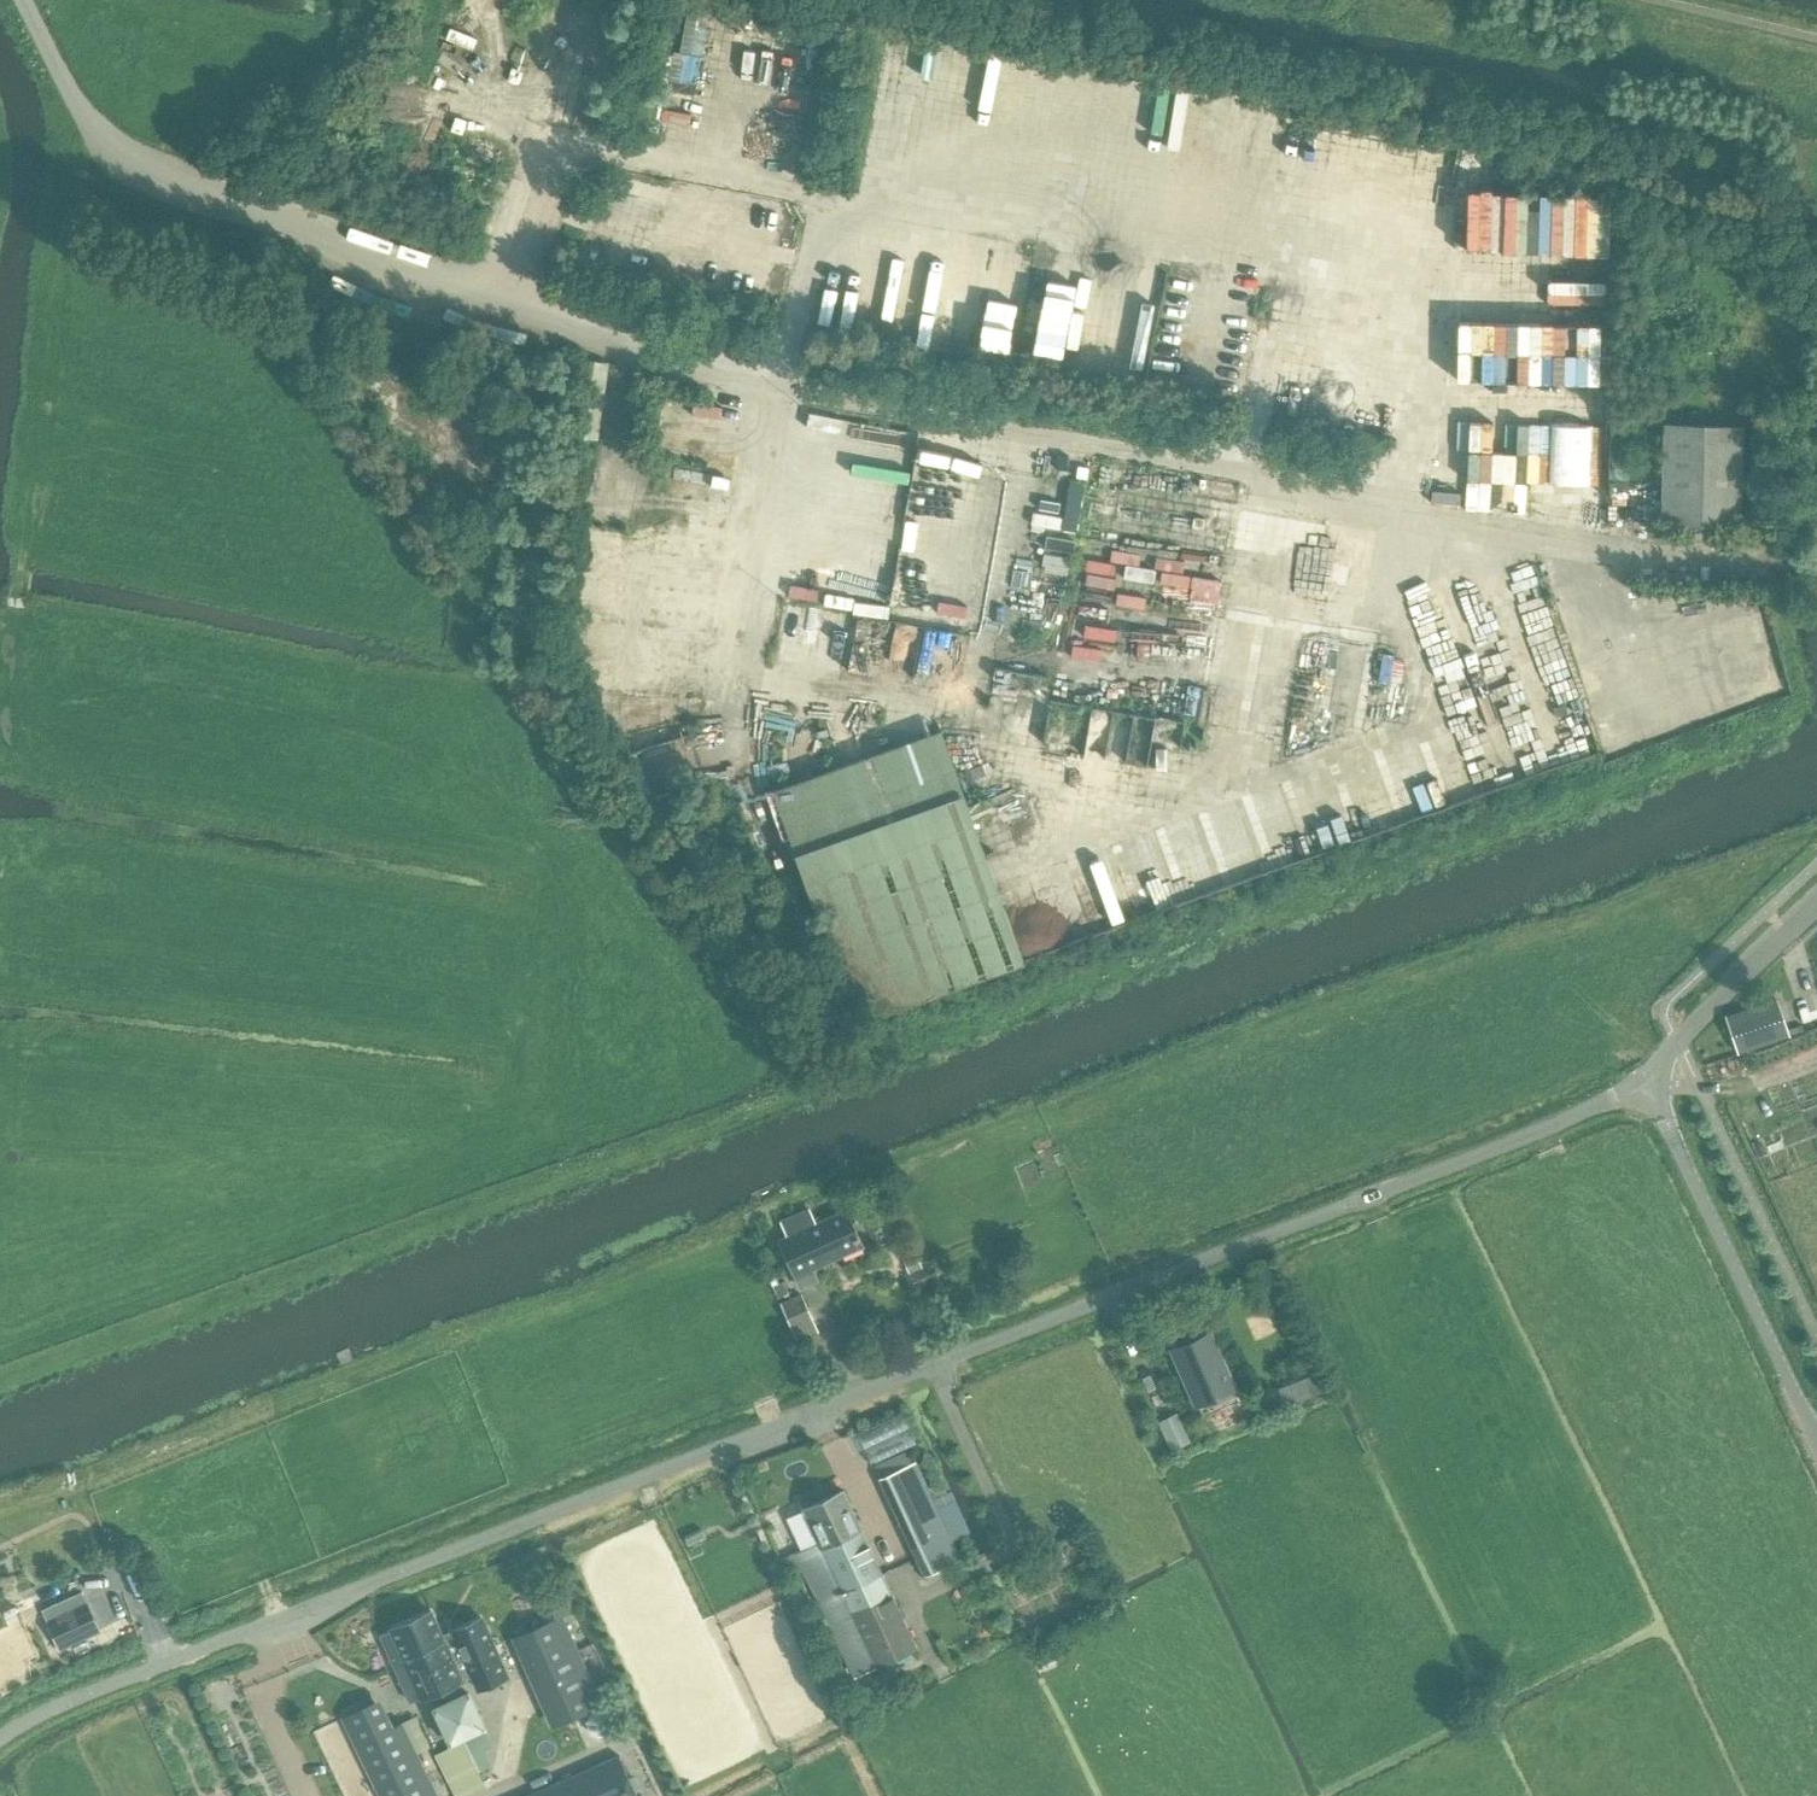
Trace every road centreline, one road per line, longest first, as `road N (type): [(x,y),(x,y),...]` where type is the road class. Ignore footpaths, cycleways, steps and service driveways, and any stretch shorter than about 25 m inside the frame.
road 1 (unclassified): [(0,1740),(30,1718),(273,1621),(1649,1087)]
road 2 (track): [(15,641),(58,254),(77,176),(104,137)]
road 3 (unclassified): [(1816,1442),(1649,1087)]
road 4 (unclassified): [(1649,1087),(1678,1040),(1816,906)]
road 5 (track): [(641,1480),(707,1618)]

